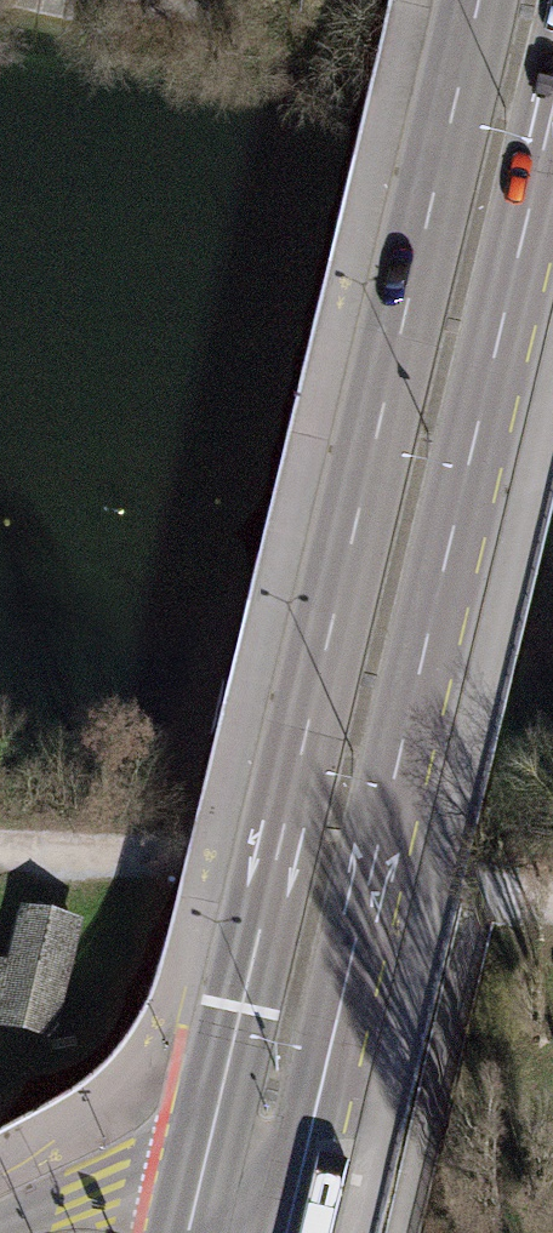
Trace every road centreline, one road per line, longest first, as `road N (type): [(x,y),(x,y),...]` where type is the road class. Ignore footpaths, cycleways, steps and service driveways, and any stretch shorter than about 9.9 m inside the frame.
road 1 (secondary): [(470,0),(187,1232)]
road 2 (secondary): [(285,1232),(552,133)]
road 3 (track): [(0,847),(483,898)]

